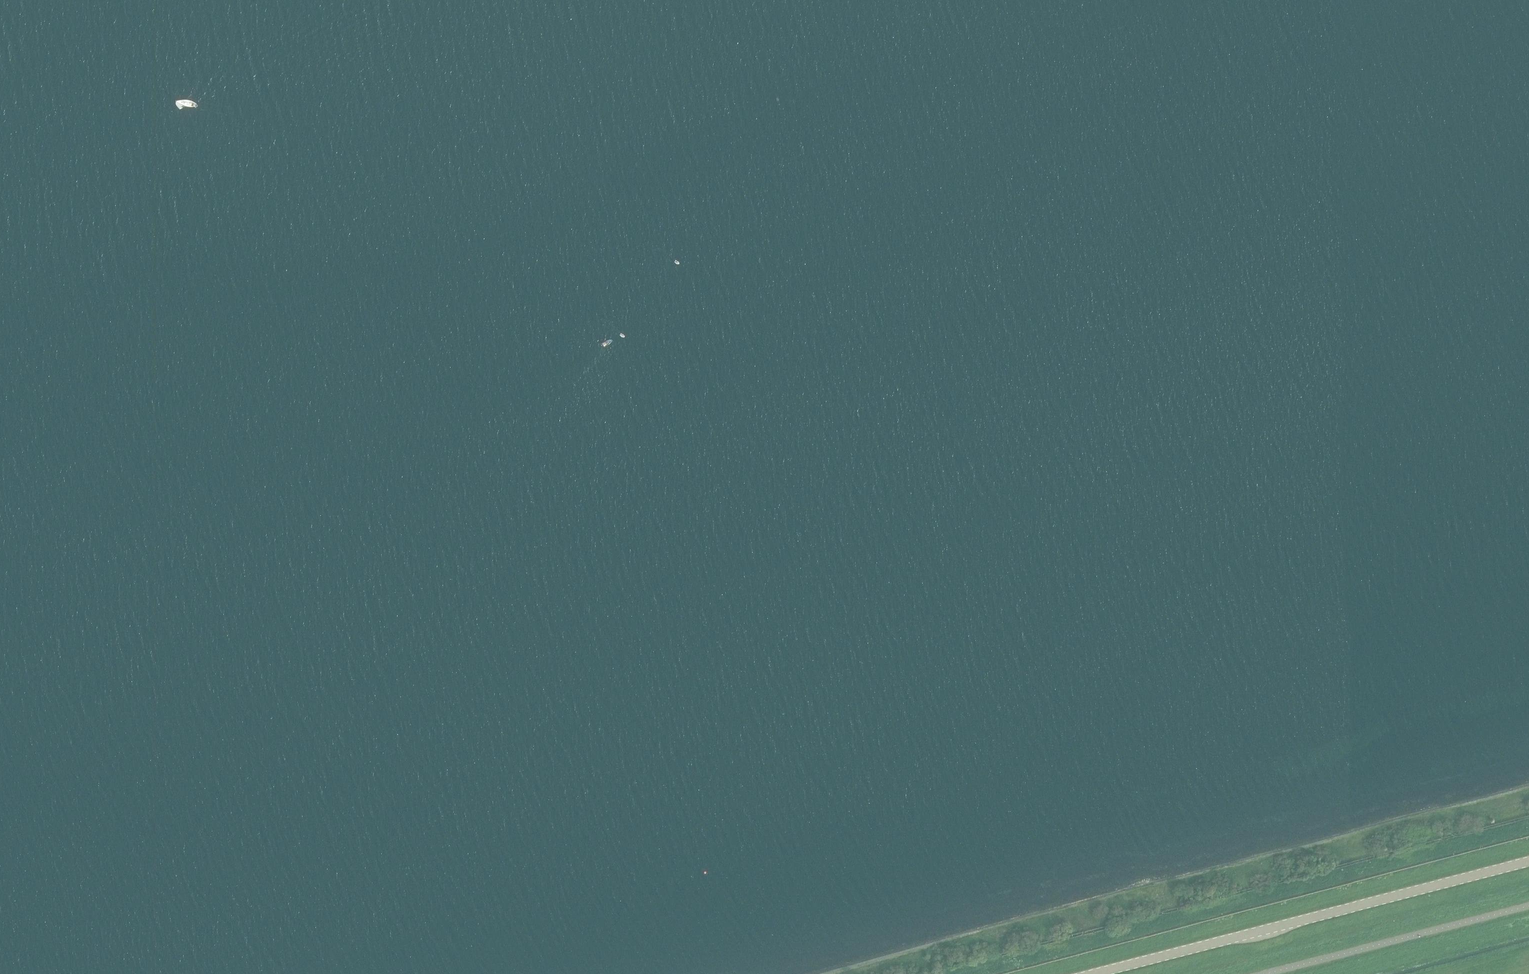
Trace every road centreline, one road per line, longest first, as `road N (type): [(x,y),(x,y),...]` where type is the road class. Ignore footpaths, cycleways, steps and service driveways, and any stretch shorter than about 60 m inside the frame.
road 1 (tertiary): [(1091,973),(1528,861)]

